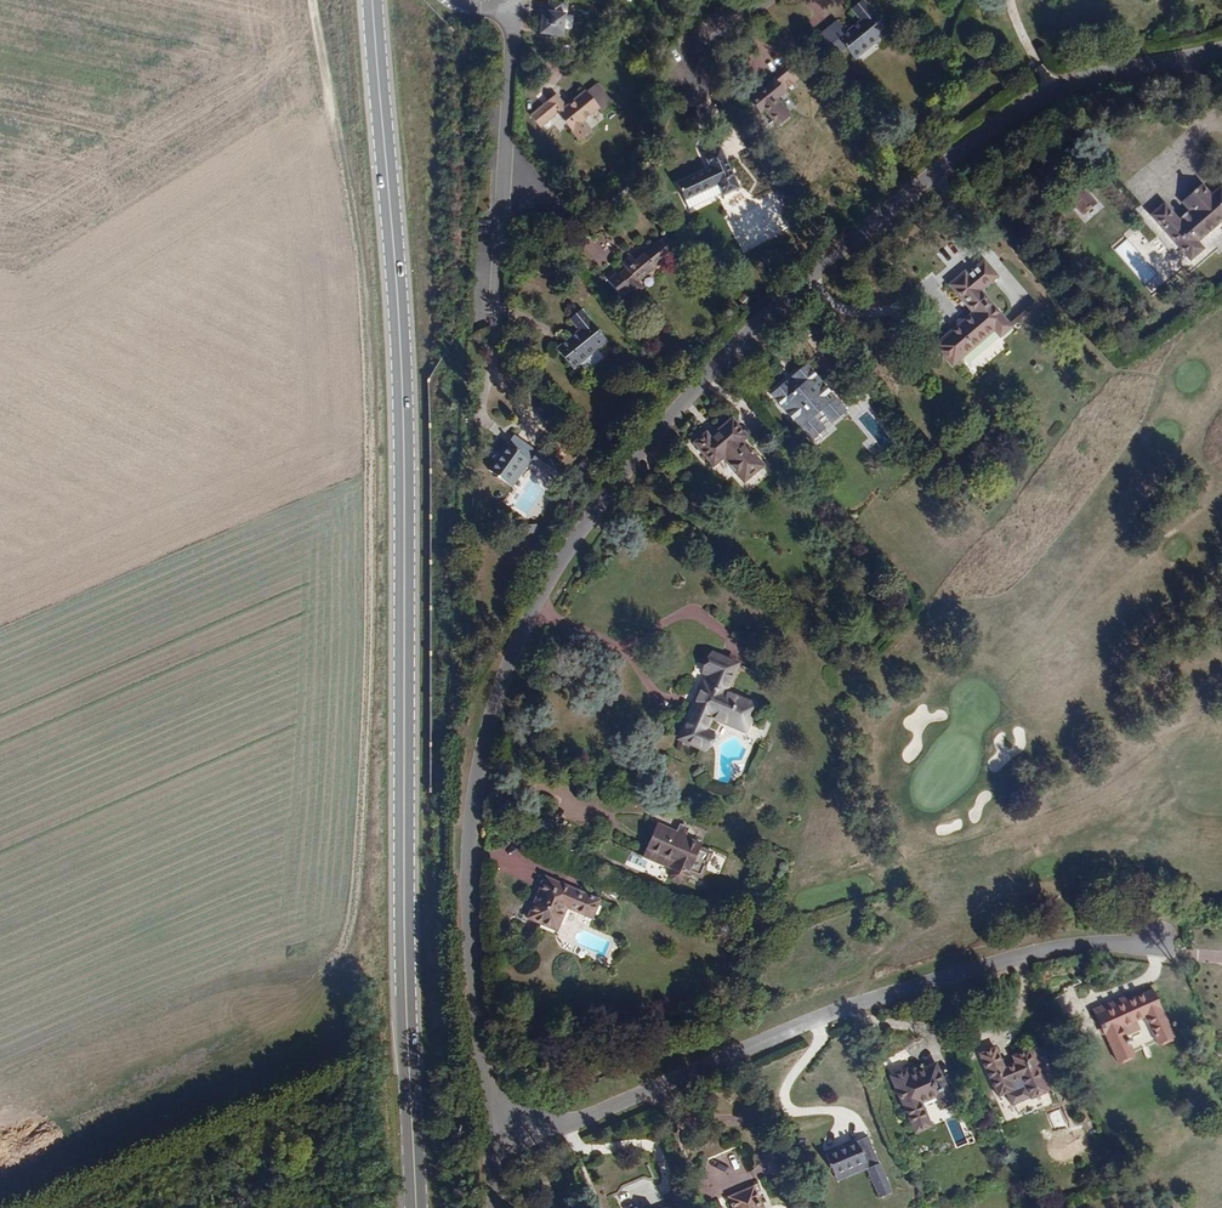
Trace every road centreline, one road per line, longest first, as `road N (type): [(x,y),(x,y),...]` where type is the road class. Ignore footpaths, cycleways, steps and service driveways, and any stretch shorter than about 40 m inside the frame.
road 1 (residential): [(1221,52),(1080,88),(1026,110),(954,161),(685,402),(607,504),(515,656),(474,817),(479,1041),(504,1138)]
road 2 (primary): [(375,0),(405,381),(411,1207)]
road 3 (residential): [(1158,936),(979,971),(807,1021),(592,1119),(504,1138)]
road 4 (residential): [(516,4),(495,335)]

